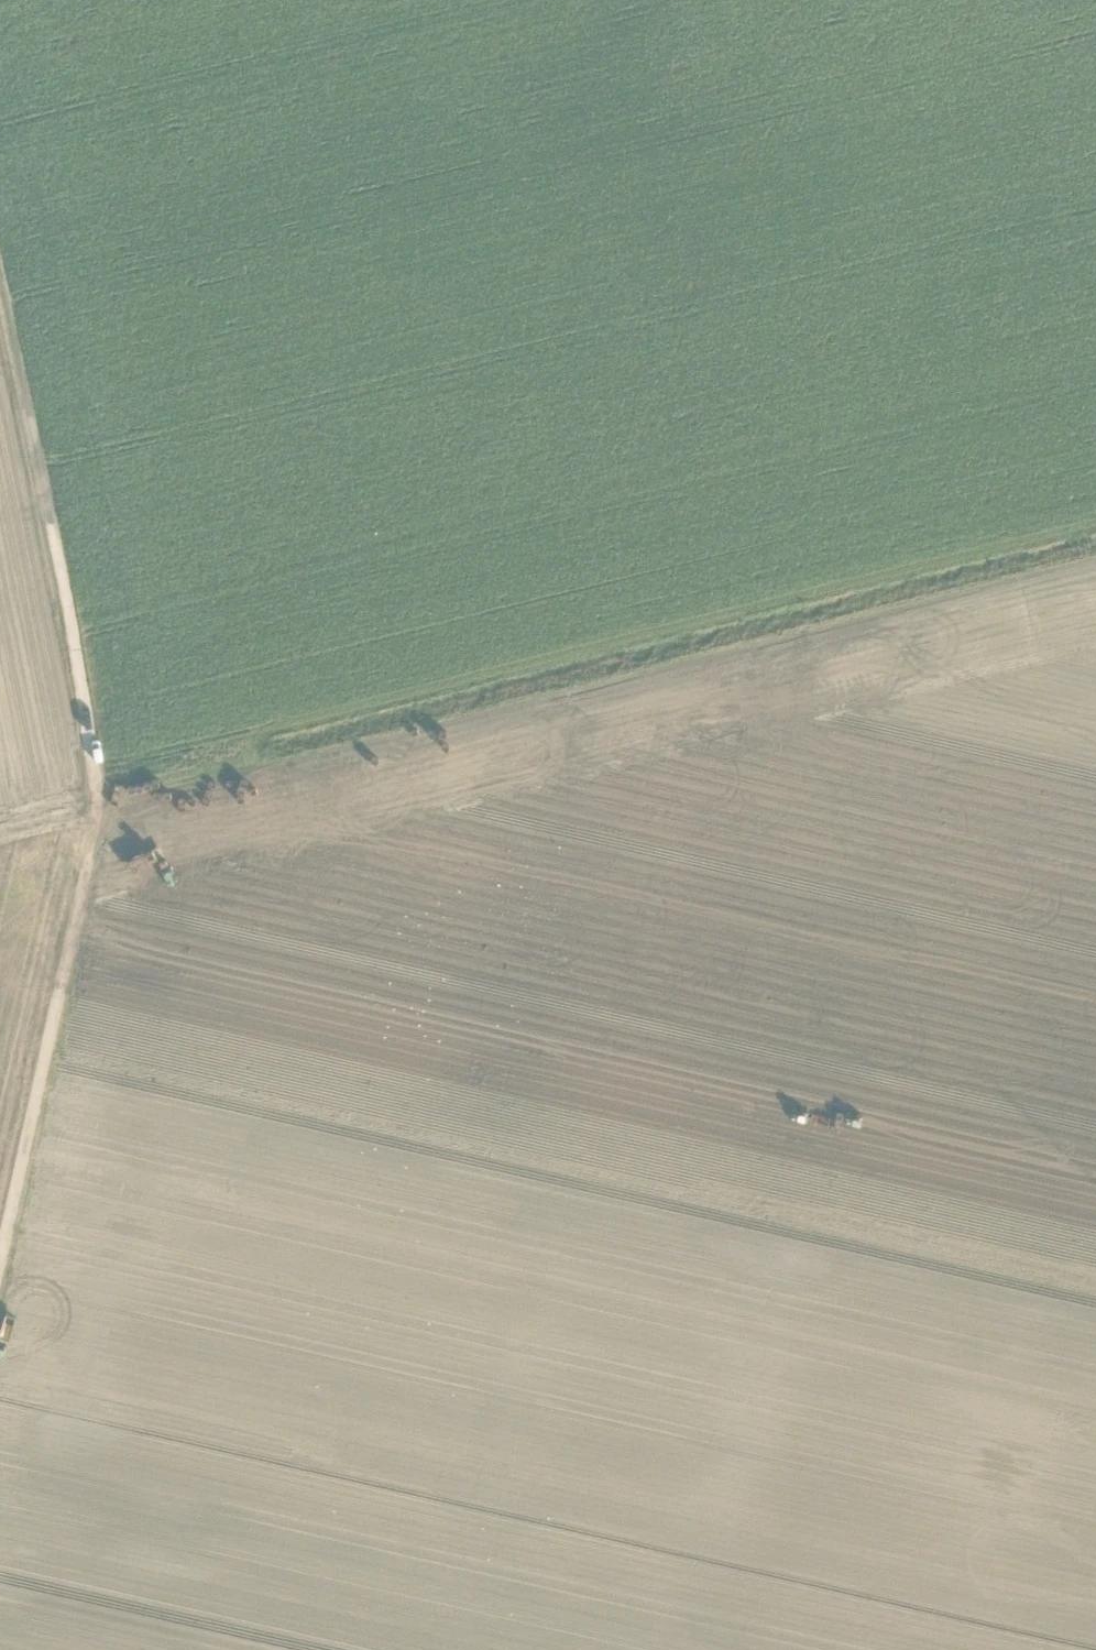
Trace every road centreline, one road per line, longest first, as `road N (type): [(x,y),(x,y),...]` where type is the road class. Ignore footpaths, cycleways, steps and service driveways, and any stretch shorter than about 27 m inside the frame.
road 1 (track): [(0,1257),(83,879),(90,805),(83,722),(0,286)]

